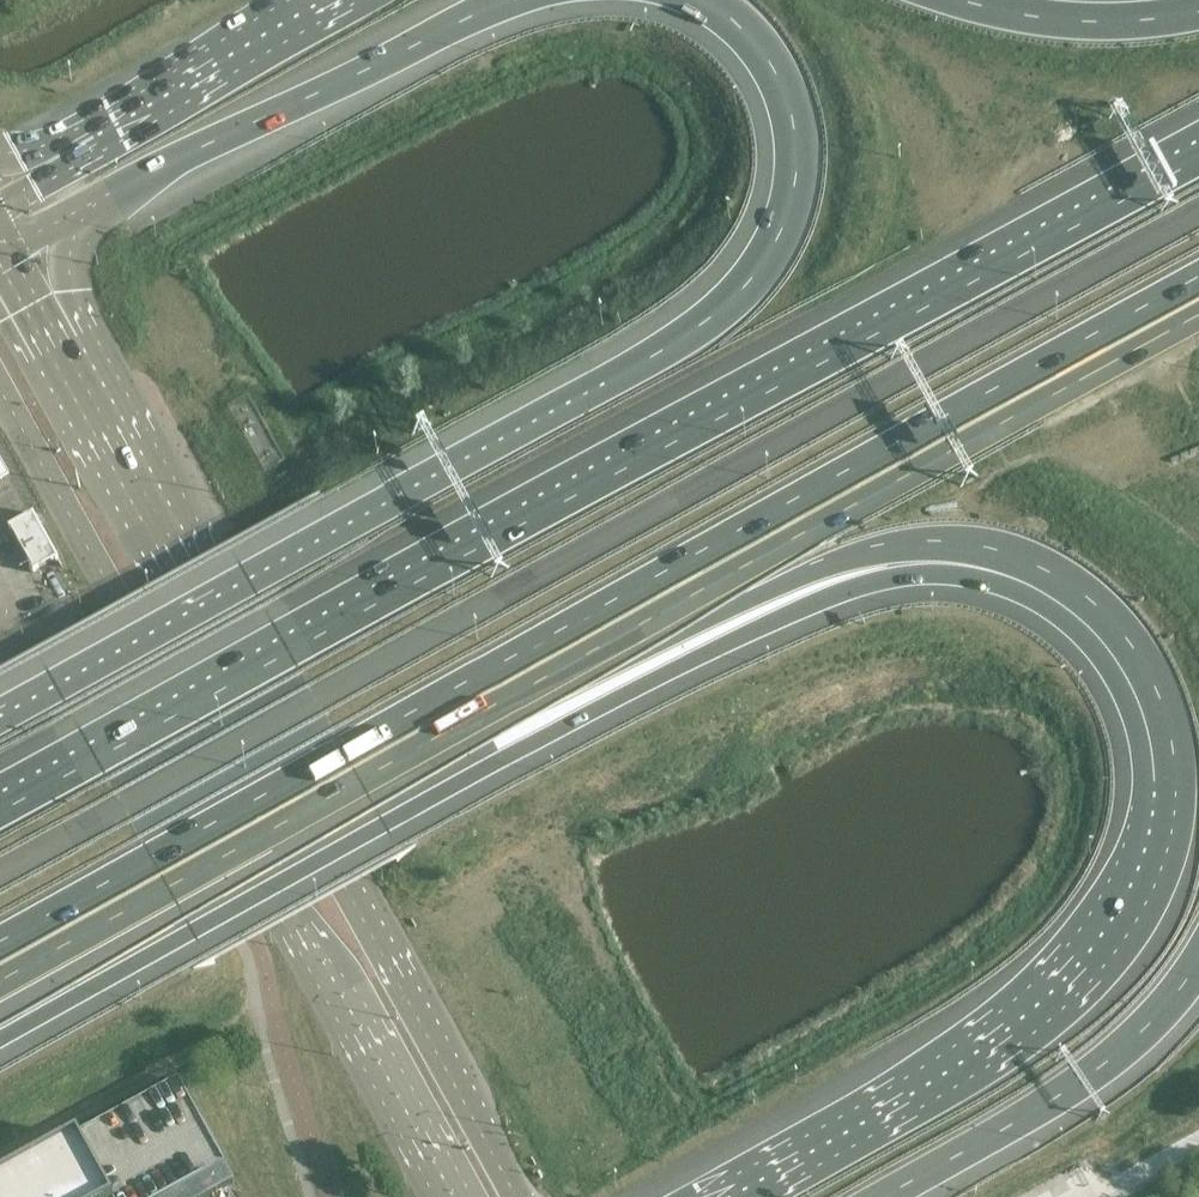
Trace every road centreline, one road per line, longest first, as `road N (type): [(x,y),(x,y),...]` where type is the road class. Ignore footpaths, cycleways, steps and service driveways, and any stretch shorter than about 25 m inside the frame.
road 1 (motorway): [(0,874),(1198,214)]
road 2 (motorway): [(1198,157),(0,810)]
road 3 (motorway): [(707,0),(766,55),(797,138),(795,195),(771,254),(753,276),(639,361),(0,709)]
road 4 (motorway): [(0,1039),(650,681),(867,583),(921,541)]
road 5 (motorway): [(921,541),(964,543),(1031,560),(1110,617),(1138,650),(1170,726),(1167,792),(1124,903),(1055,991),(966,1062),(729,1196)]
road 6 (motorway): [(343,751),(1198,277)]
road 7 (secondary): [(517,1196),(59,354)]
road 8 (secondary): [(0,390),(437,1196)]
road 9 (motorway): [(343,751),(650,647),(810,576),(921,541)]
road 10 (motorway): [(86,205),(505,0)]
road 11 (motorway): [(883,1196),(1104,1065),(1151,1022),(1198,959)]
road 12 (motorway): [(0,941),(343,751)]
road 13 (motorway): [(325,0),(93,137)]
road 14 (motorway): [(1198,10),(1098,21),(967,0)]
road 15 (motorway): [(59,354),(70,249),(86,205)]
road 16 (secondary): [(59,354),(0,245)]

